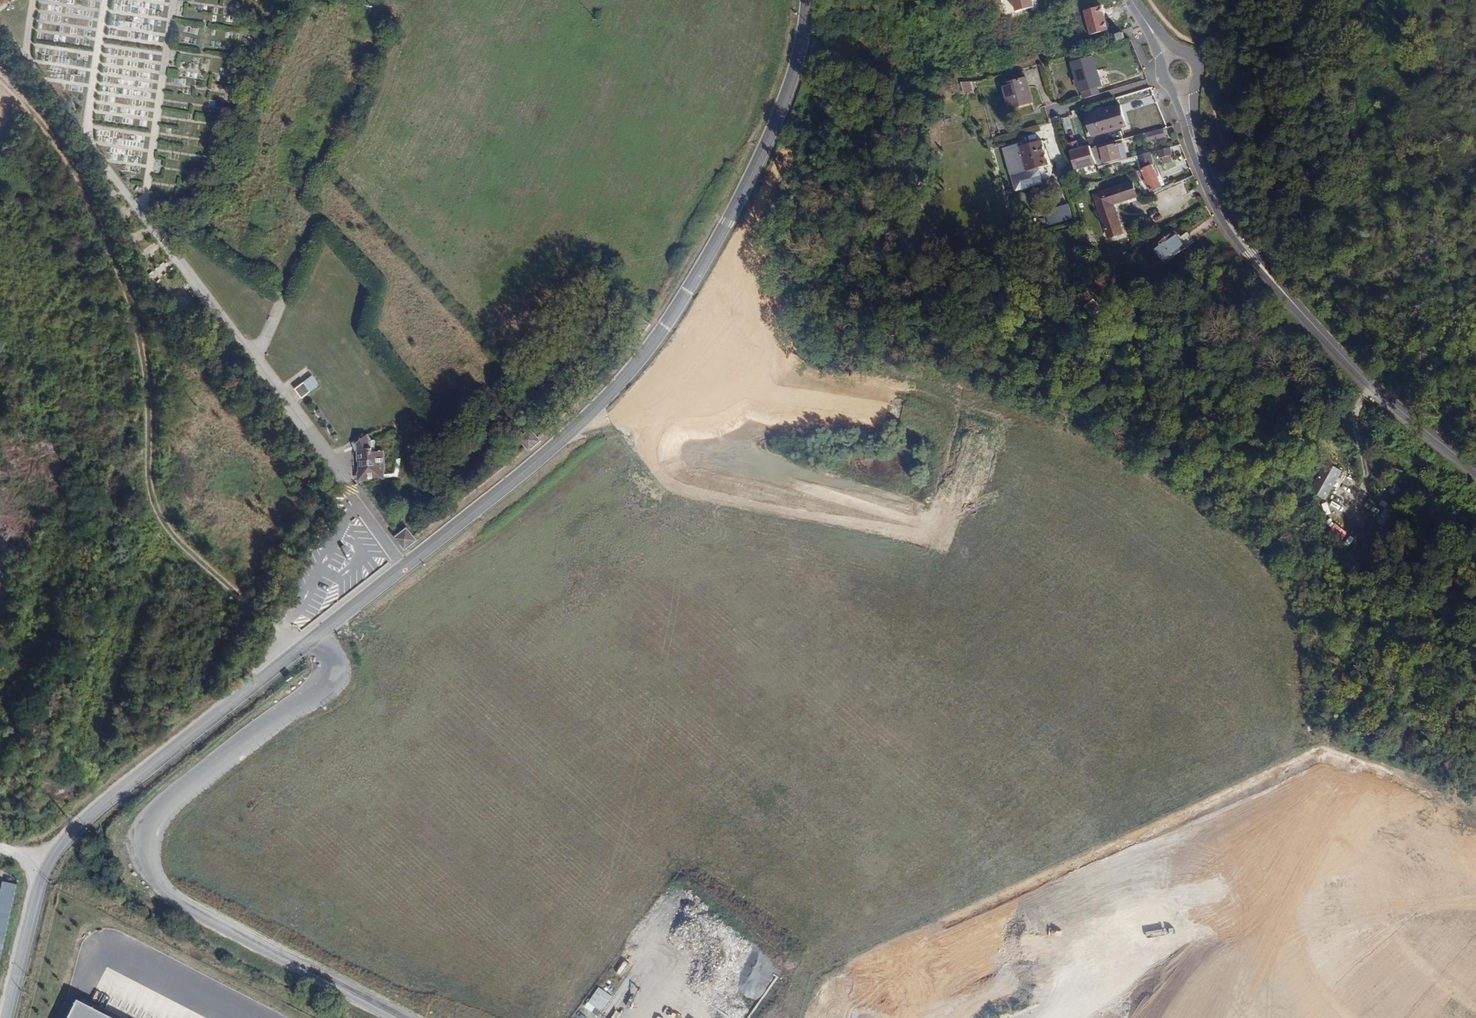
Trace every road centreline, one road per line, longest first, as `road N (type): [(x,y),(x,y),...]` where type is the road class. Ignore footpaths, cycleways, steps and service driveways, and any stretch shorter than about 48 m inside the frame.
road 1 (secondary): [(807,0),(791,83),(740,198),(637,362),(526,469),(317,636)]
road 2 (unclassified): [(317,636),(328,665),(325,684),(156,813),(143,859),(171,895),(397,1017)]
road 3 (secondary): [(1203,168),(1227,219),(1285,299),(1380,399),(1475,474)]
road 4 (secondary): [(317,636),(110,797),(54,854)]
road 5 (secondary): [(5,1017),(54,854)]

